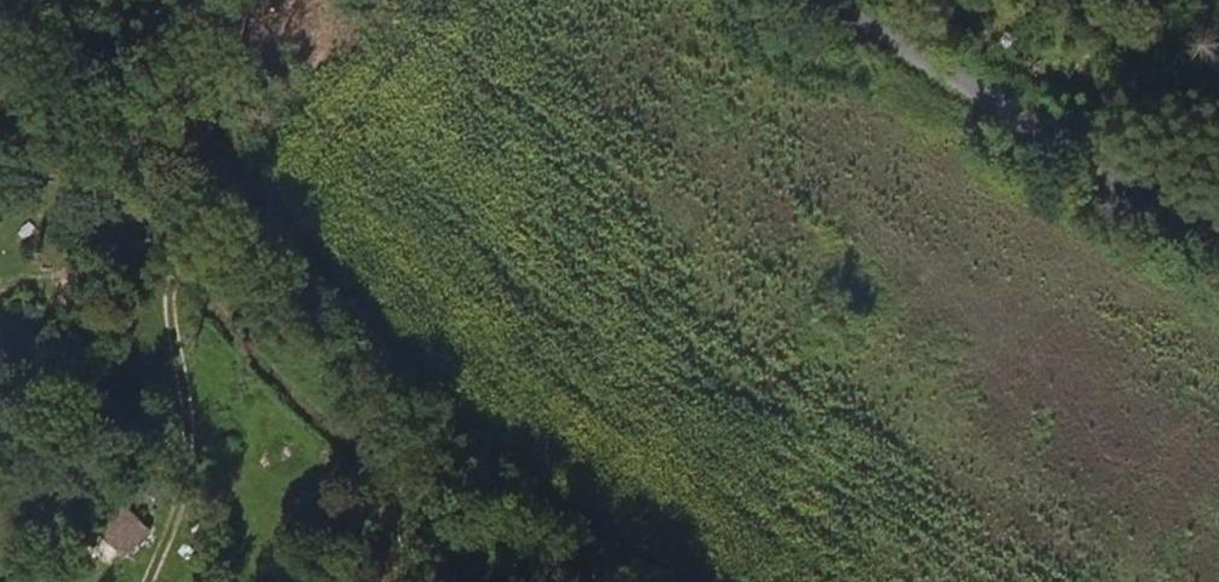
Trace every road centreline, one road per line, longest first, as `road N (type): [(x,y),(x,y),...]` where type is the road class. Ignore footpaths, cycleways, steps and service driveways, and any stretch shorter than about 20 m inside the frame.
road 1 (track): [(510,581),(353,463),(117,238),(167,0)]
road 2 (unclassified): [(1218,239),(1088,150),(822,0)]

